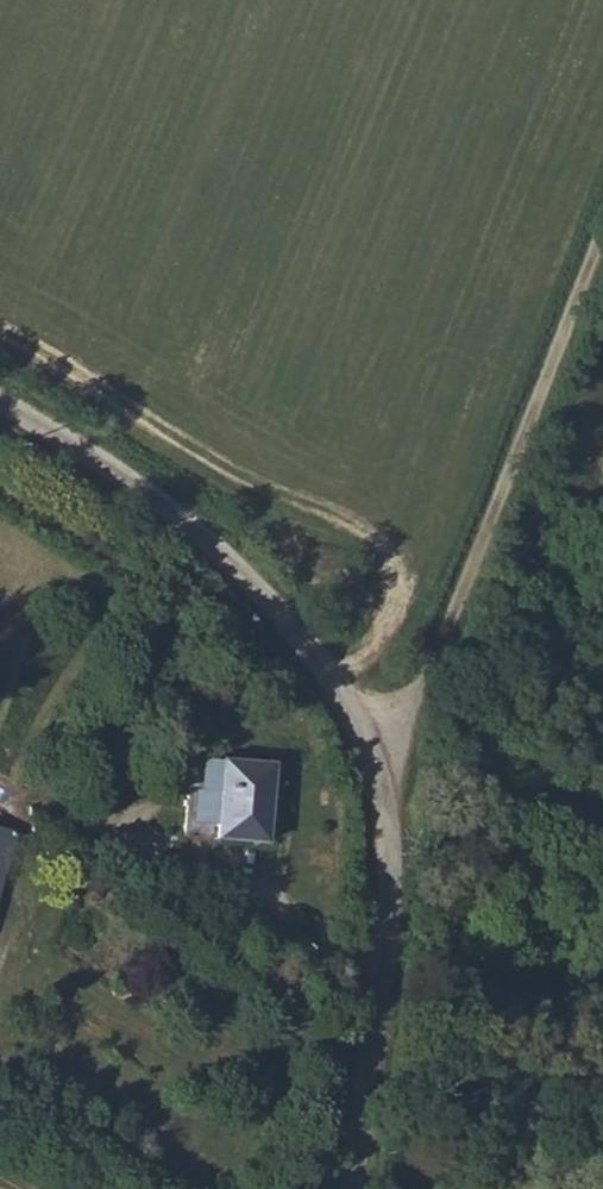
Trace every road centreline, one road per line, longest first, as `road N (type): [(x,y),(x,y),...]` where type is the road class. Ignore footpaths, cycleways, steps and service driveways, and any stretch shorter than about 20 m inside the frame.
road 1 (tertiary): [(0,402),(139,488),(203,540),(312,654),(348,708),(382,813),(389,892),(350,1188)]
road 2 (track): [(602,226),(406,714),(369,759)]

